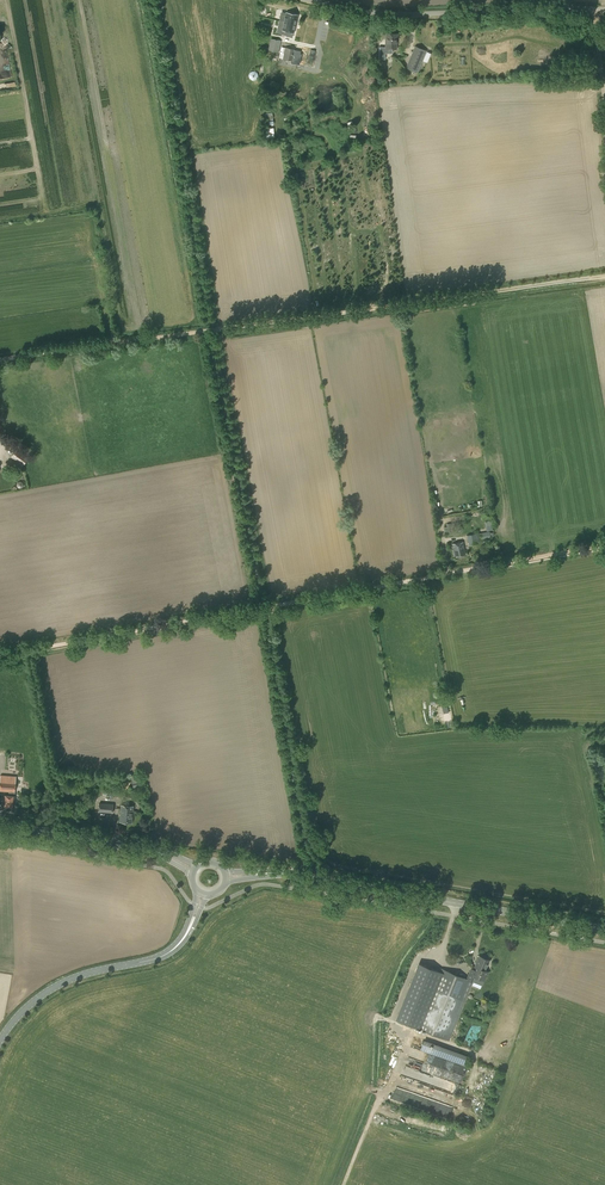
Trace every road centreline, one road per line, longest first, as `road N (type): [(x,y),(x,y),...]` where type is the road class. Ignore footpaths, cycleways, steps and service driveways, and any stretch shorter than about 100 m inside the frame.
road 1 (track): [(215,329),(604,278)]
road 2 (secondary): [(604,929),(295,875),(226,877)]
road 3 (track): [(152,0),(211,321)]
road 4 (unclassified): [(604,12),(418,15),(305,0)]
road 5 (track): [(270,606),(266,624),(311,852),(292,888)]
road 6 (track): [(0,655),(266,607)]
road 7 (track): [(214,337),(264,598)]
road 8 (secondary): [(0,1039),(27,1006),(72,977),(171,951),(202,894)]
road 9 (track): [(0,360),(215,329)]
road 10 (unclassified): [(266,607),(476,569)]
road 11 (tertiary): [(193,869),(154,851),(0,823)]
road 12 (track): [(476,569),(604,545)]

